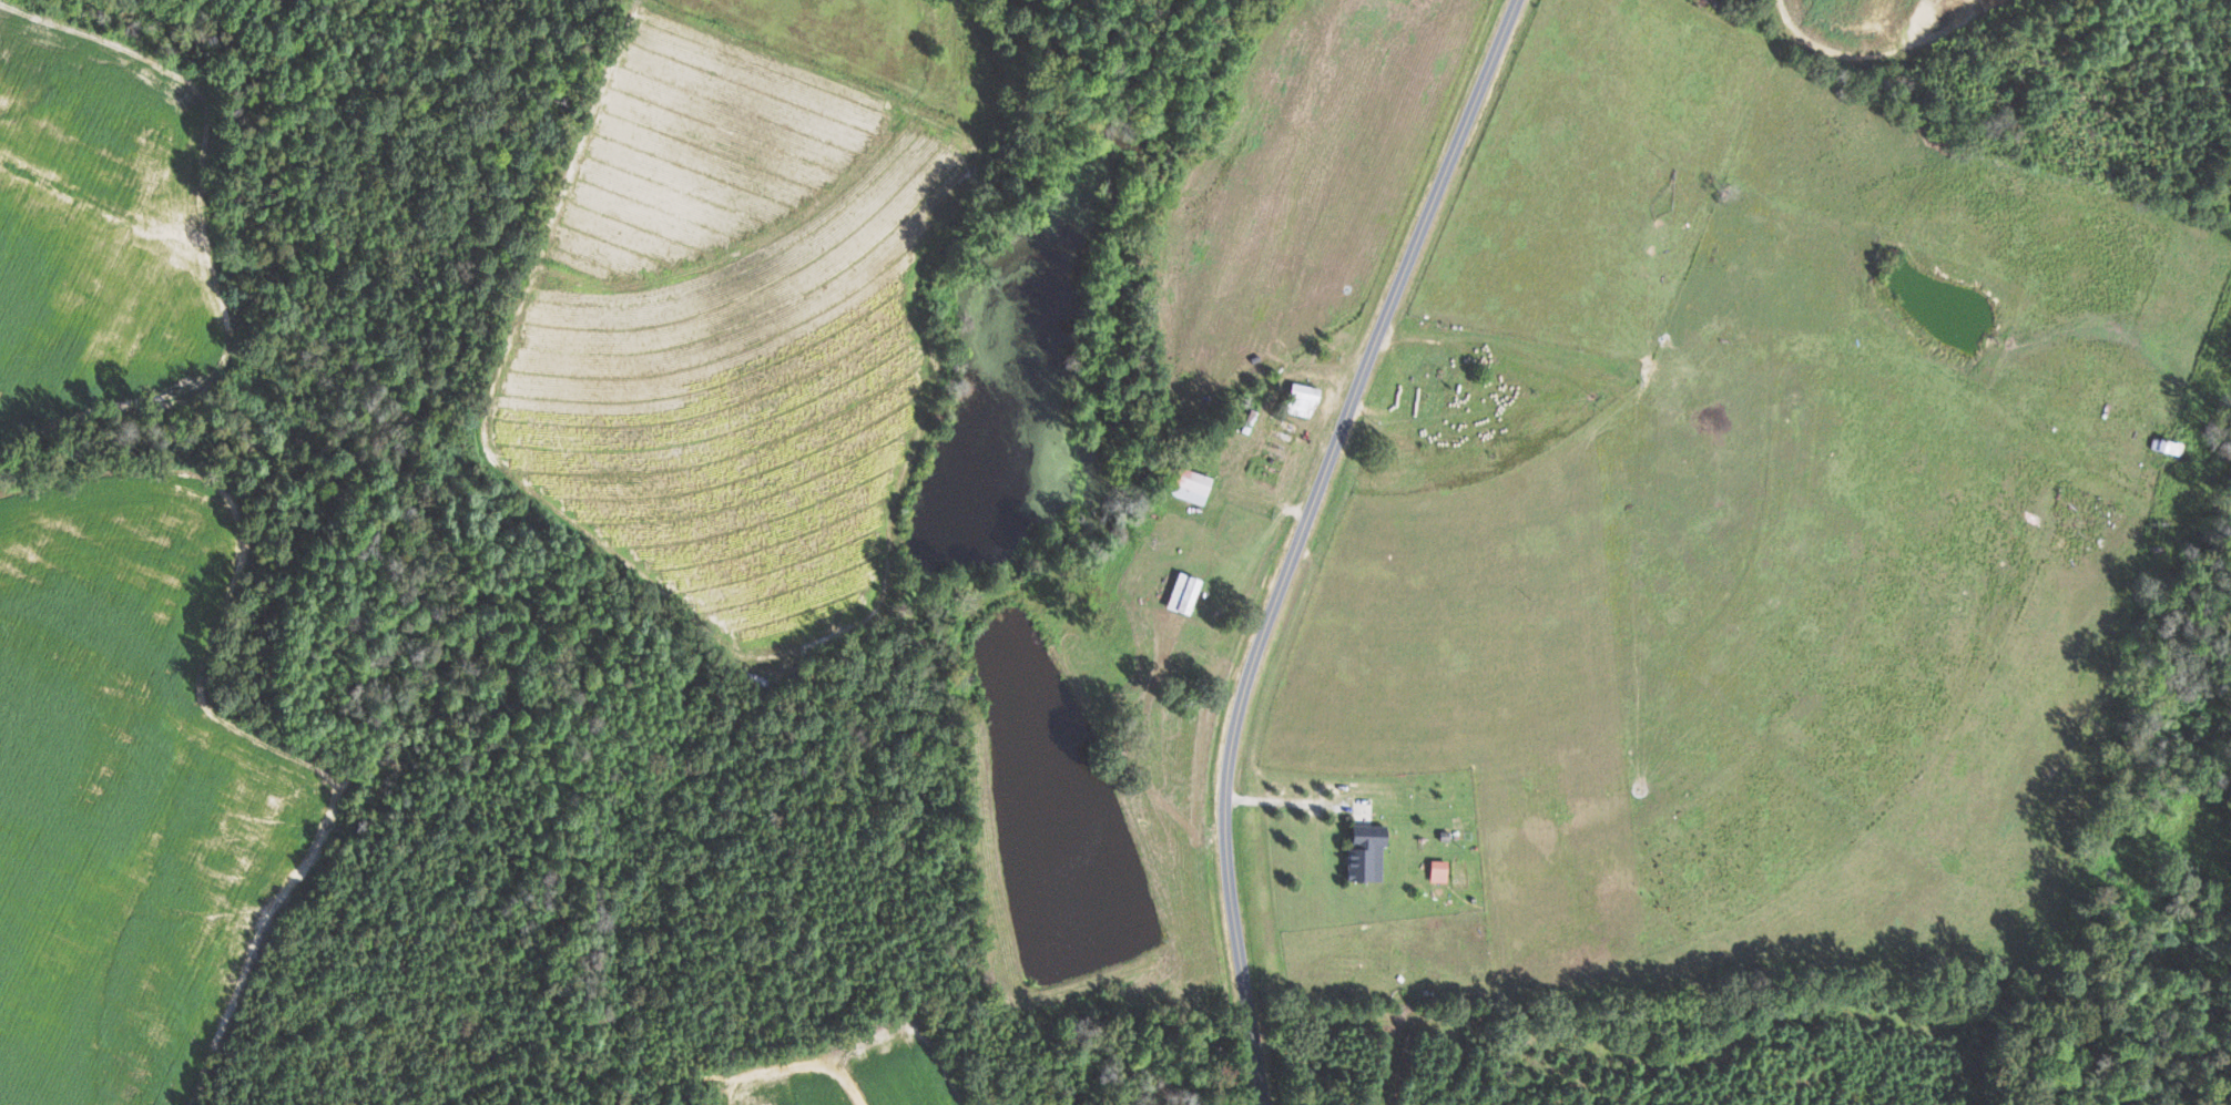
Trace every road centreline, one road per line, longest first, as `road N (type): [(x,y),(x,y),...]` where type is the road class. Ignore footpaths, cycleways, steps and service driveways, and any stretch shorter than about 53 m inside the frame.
road 1 (residential): [(1260,1104),(1227,890),(1224,797),(1234,734),(1254,654),(1365,364),(1517,0)]

